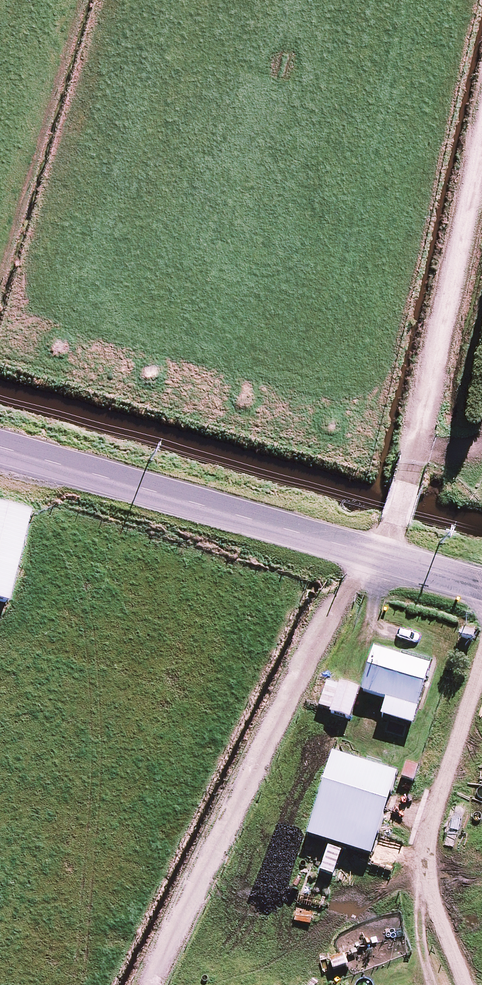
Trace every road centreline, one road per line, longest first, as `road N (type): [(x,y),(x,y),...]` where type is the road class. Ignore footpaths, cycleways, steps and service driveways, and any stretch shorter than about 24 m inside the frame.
road 1 (track): [(481,209),(384,558),(185,984)]
road 2 (unclassified): [(0,447),(481,587)]

